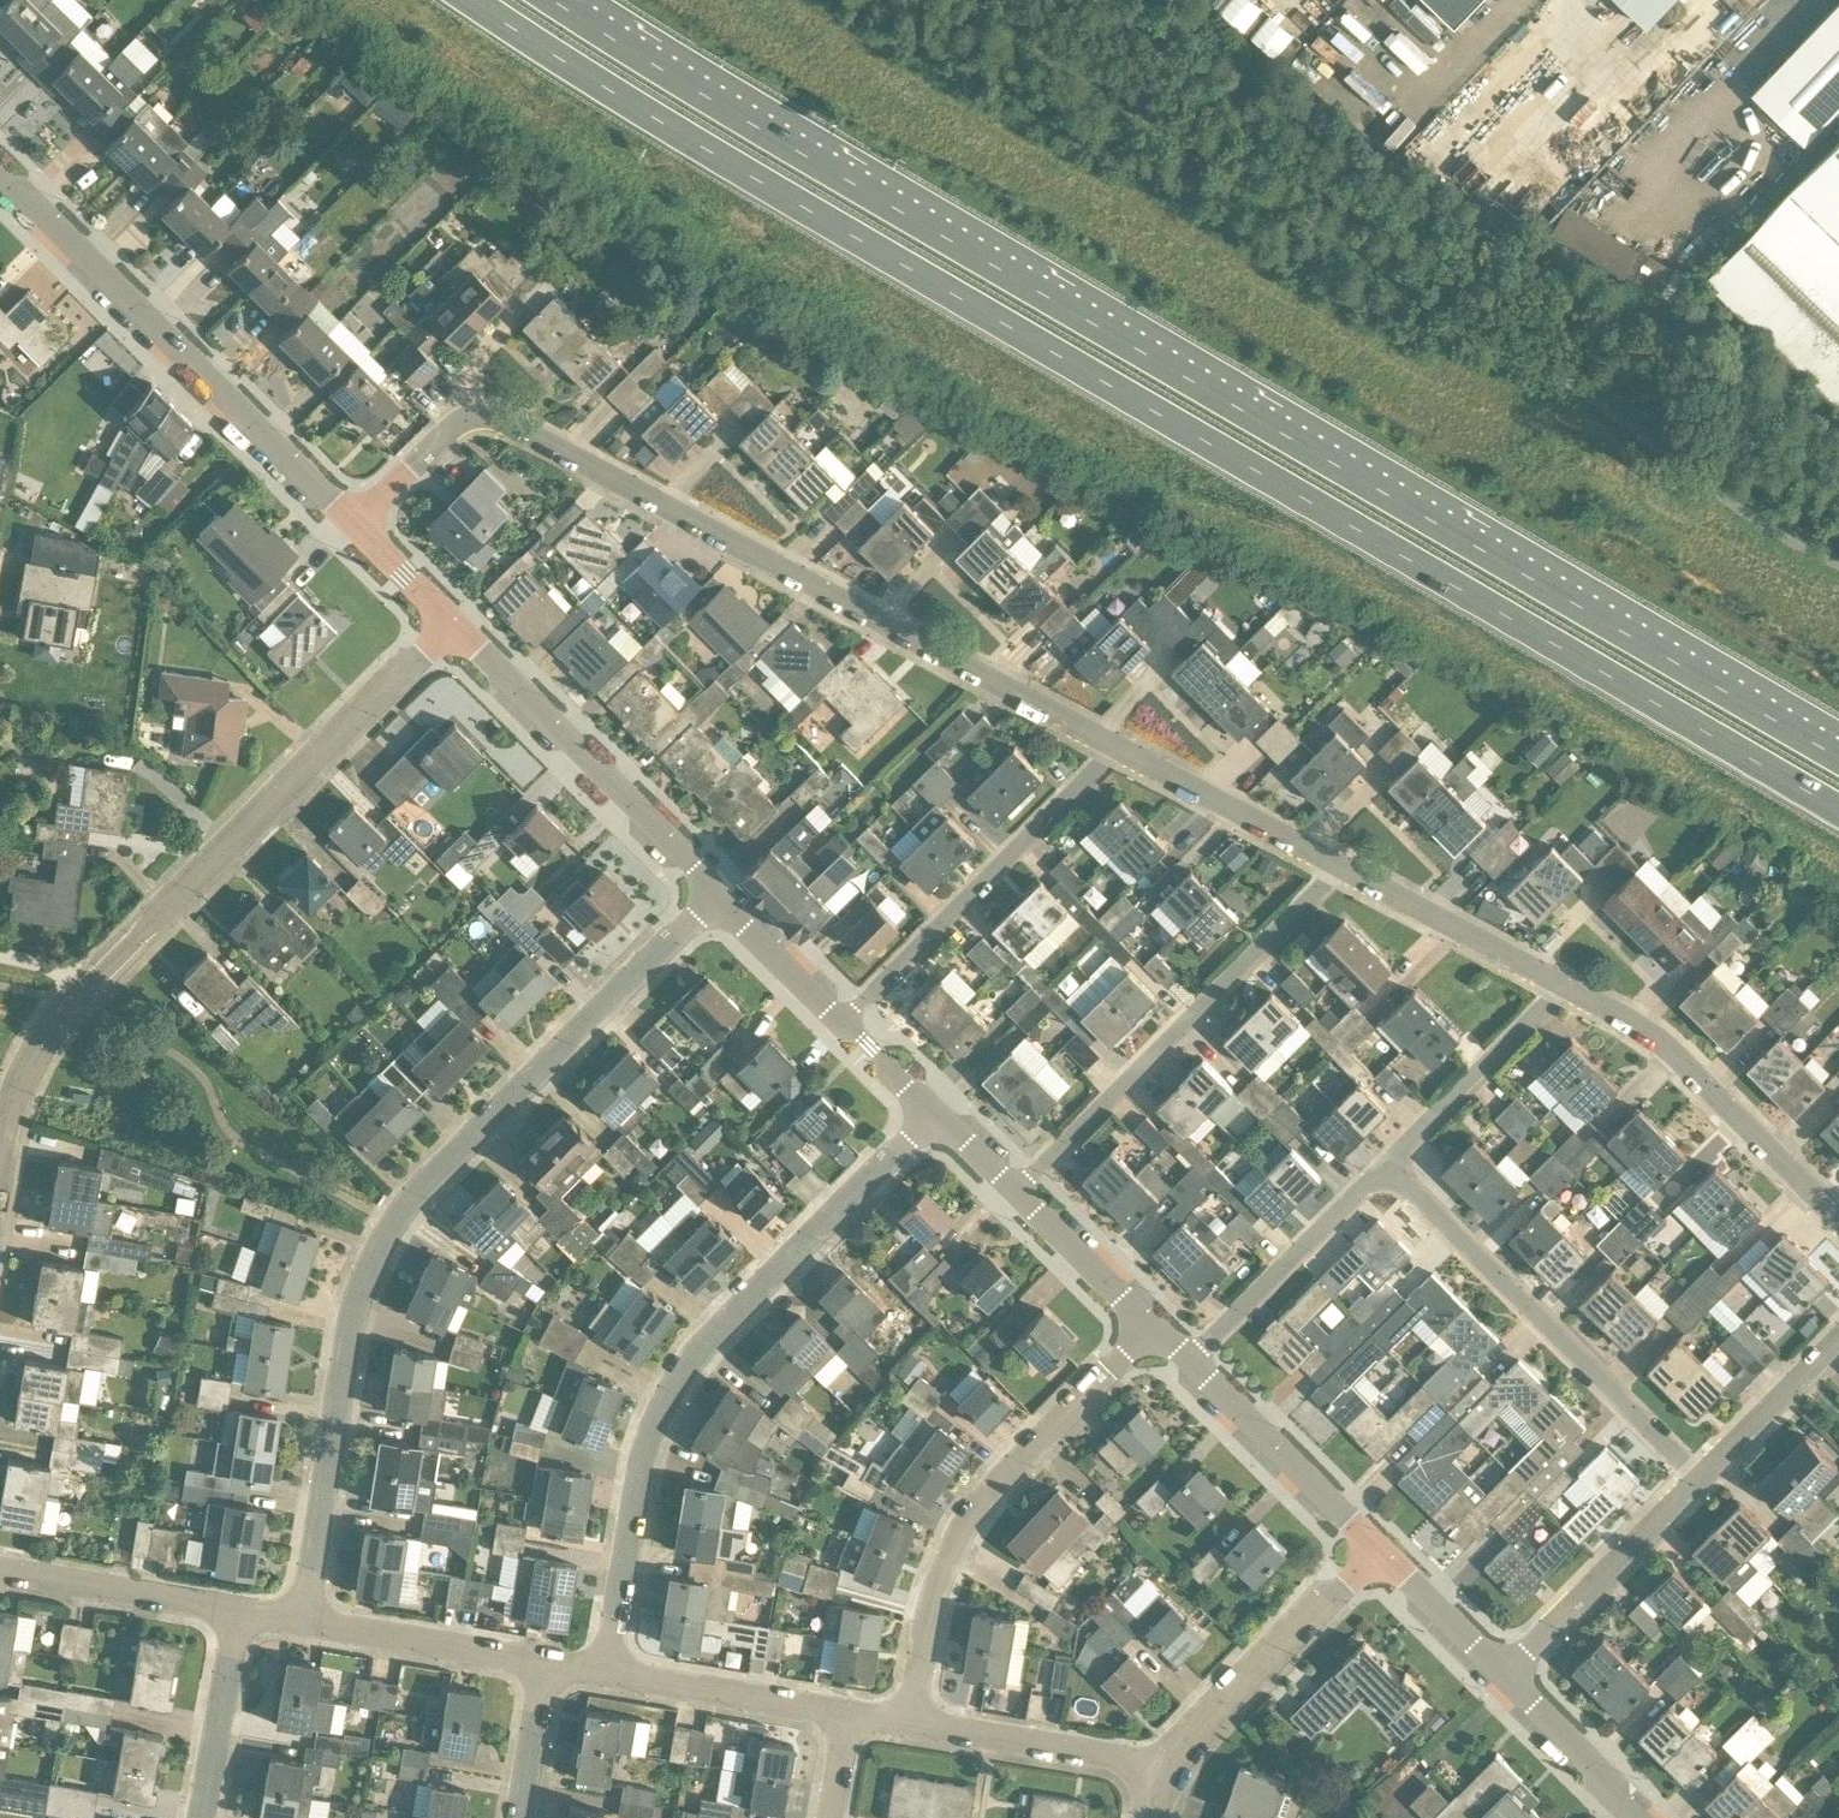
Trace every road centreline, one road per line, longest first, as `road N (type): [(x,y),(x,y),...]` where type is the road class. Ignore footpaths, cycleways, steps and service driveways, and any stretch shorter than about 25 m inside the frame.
road 1 (trunk): [(470,0),(700,147),(1838,812)]
road 2 (trunk): [(1838,759),(551,0)]
road 3 (unclassified): [(1116,747),(496,418),(455,426),(355,521)]
road 4 (residential): [(301,1623),(354,1310),(392,1220),(716,893)]
road 5 (residential): [(0,1165),(25,1074),(54,1025),(448,620)]
road 6 (residential): [(608,1673),(637,1484),(662,1403),(701,1347),(936,1112)]
road 7 (residential): [(0,167),(355,521)]
road 8 (residential): [(913,1725),(928,1627),(965,1523),(1151,1325)]
road 9 (residential): [(1338,866),(1014,1196)]
road 10 (residential): [(1698,1480),(1383,1165)]
road 11 (residential): [(843,1021),(1116,747)]
road 12 (residential): [(448,620),(716,893)]
road 13 (unclassified): [(1838,1218),(1670,1053),(1563,986)]
road 14 (residential): [(1167,1770),(1191,1733),(1376,1551)]
road 15 (unclassified): [(1503,1675),(1698,1480)]
road 16 (residential): [(1190,1358),(1383,1165)]
road 17 (residential): [(1190,1358),(1376,1551)]
road 18 (residential): [(1167,1770),(913,1725)]
road 19 (unclassified): [(1563,986),(1338,866)]
road 20 (residential): [(1383,1165),(1563,986)]
road 21 (unclassified): [(1338,866),(1116,747)]
road 22 (residential): [(547,1662),(301,1623)]
road 23 (residential): [(847,1714),(608,1673)]
road 24 (residential): [(236,1612),(0,1570)]
road 25 (residential): [(200,1817),(236,1612)]
road 26 (unclassified): [(1698,1480),(1838,1341)]
road 27 (residential): [(1503,1675),(1636,1817)]
road 28 (residential): [(1014,1196),(1151,1325)]
road 29 (residential): [(716,893),(843,1021)]
road 30 (residential): [(1376,1551),(1503,1675)]
road 31 (residential): [(520,1817),(547,1662)]
road 32 (residential): [(355,521),(448,620)]
road 33 (residential): [(843,1021),(936,1112)]

